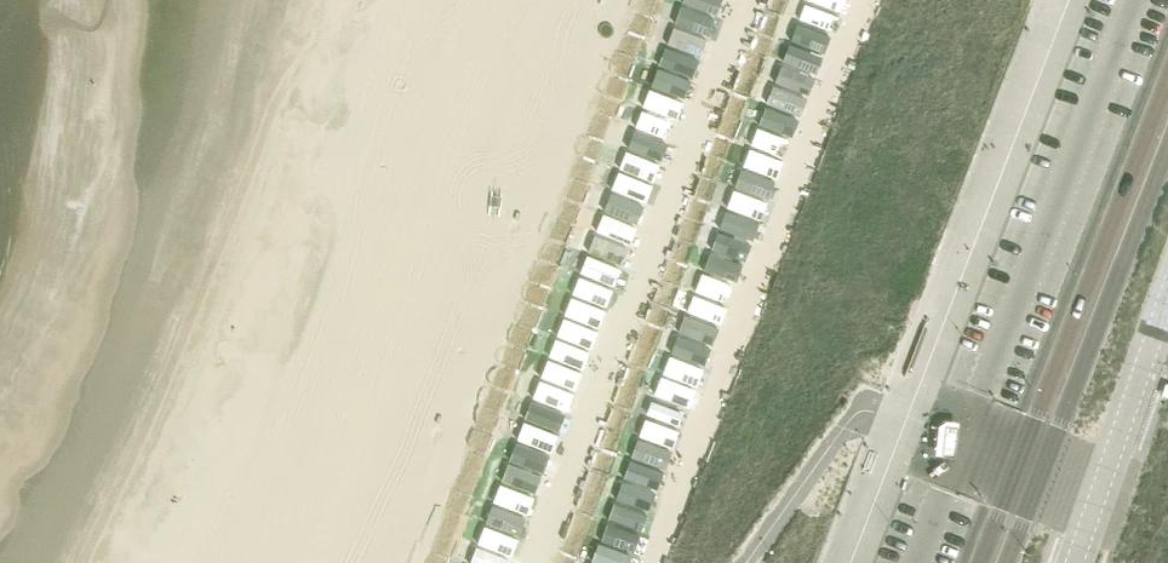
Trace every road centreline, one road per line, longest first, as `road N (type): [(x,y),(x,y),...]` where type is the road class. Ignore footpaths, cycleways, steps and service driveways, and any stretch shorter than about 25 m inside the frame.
road 1 (primary): [(1167,78),(979,562)]
road 2 (primary): [(1008,562),(1167,148)]

